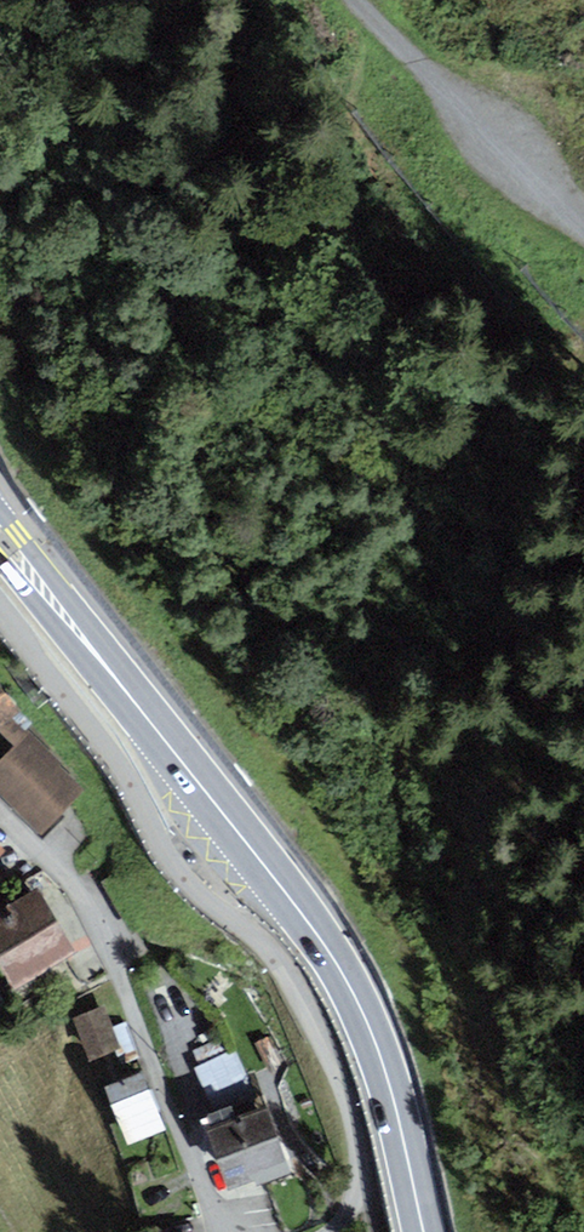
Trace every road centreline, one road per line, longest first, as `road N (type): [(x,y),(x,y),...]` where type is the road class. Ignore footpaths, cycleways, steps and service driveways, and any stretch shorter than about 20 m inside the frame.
road 1 (primary): [(425,1231),(383,1061),(351,984),(0,526)]
road 2 (unclassified): [(0,611),(120,763),(172,864),(270,948),(320,1032),(352,1120),(358,1167),(335,1231)]
road 3 (residential): [(0,813),(76,886),(99,925),(219,1231)]
road 4 (track): [(360,0),(583,228)]

